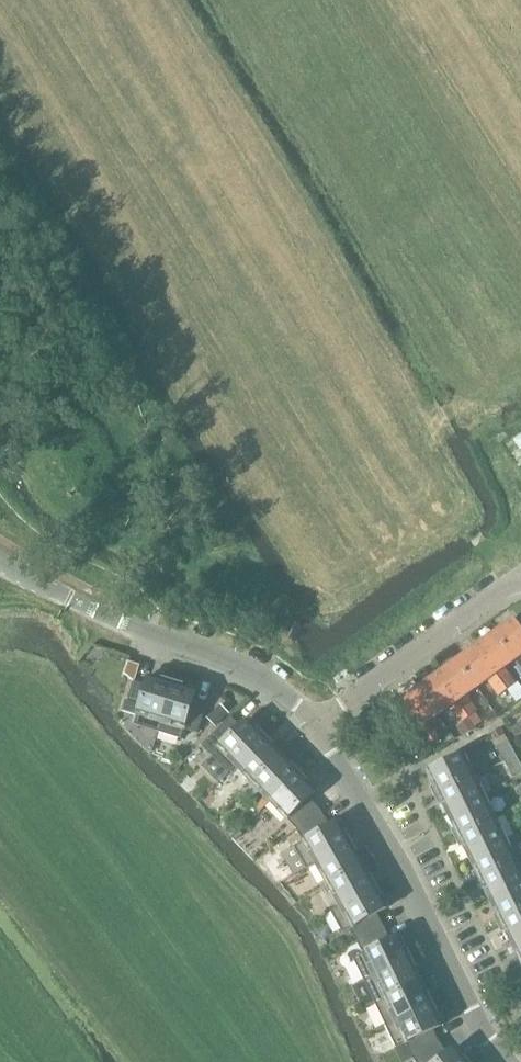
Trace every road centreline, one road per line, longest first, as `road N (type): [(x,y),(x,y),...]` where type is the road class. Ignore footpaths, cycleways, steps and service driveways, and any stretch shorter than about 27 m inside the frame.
road 1 (unclassified): [(512,1061),(319,725)]
road 2 (unclassified): [(319,725),(260,678),(90,615)]
road 3 (unclassified): [(520,583),(319,725)]

